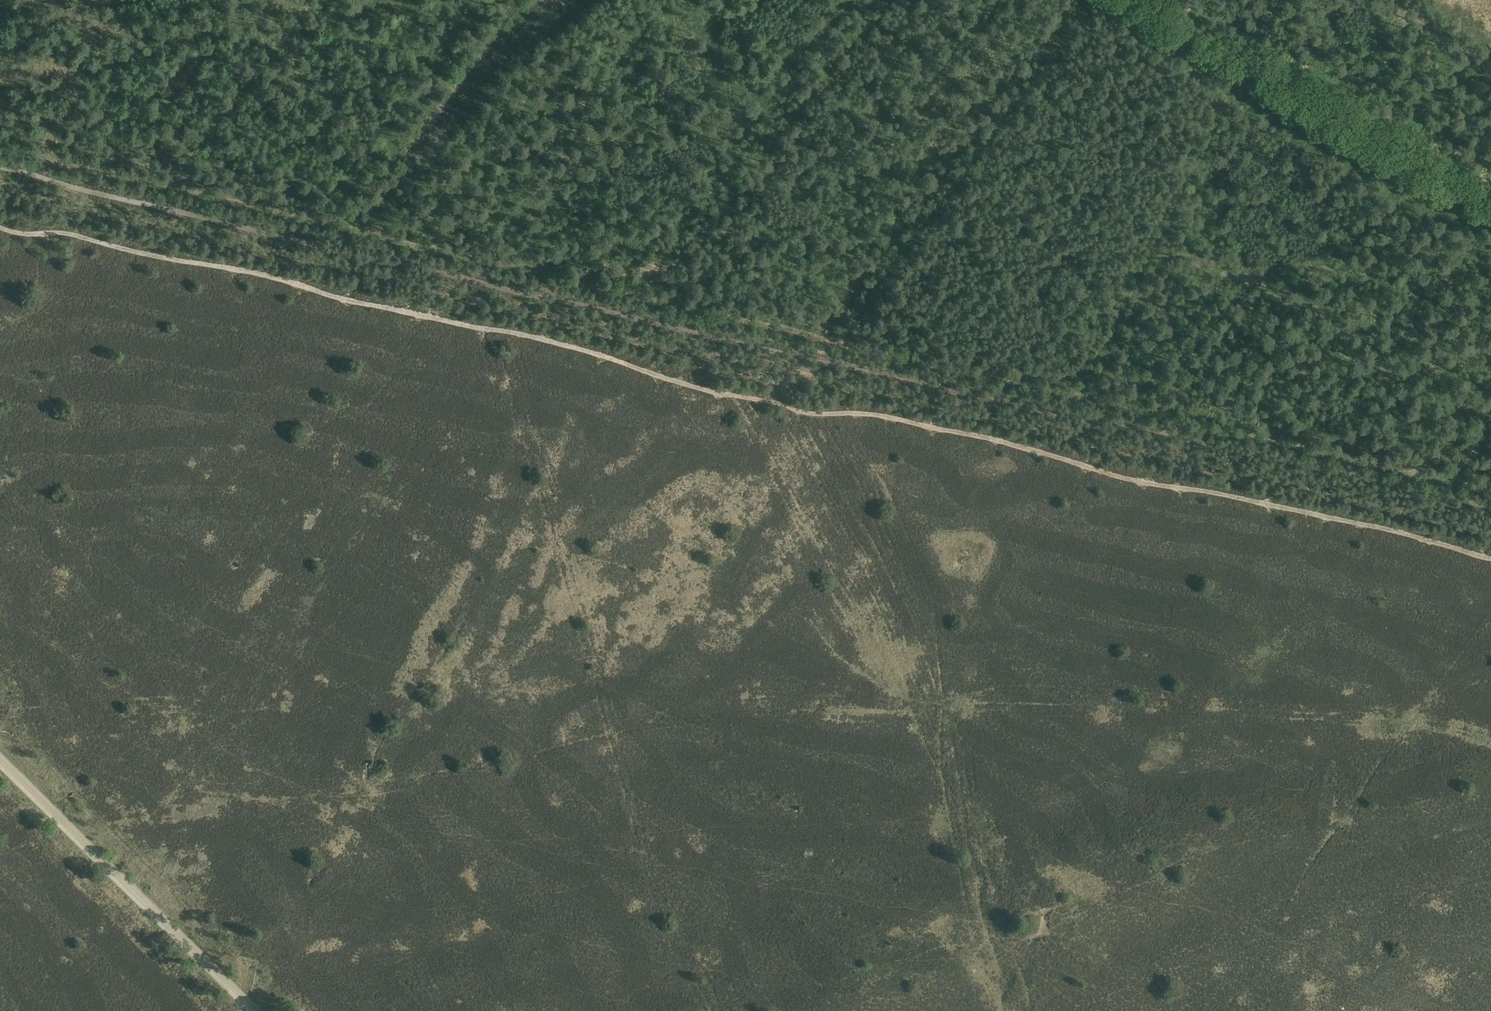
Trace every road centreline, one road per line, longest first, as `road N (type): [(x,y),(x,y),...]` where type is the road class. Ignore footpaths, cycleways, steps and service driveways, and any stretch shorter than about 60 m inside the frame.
road 1 (track): [(1490,206),(1137,0)]
road 2 (track): [(257,1010),(0,753)]

